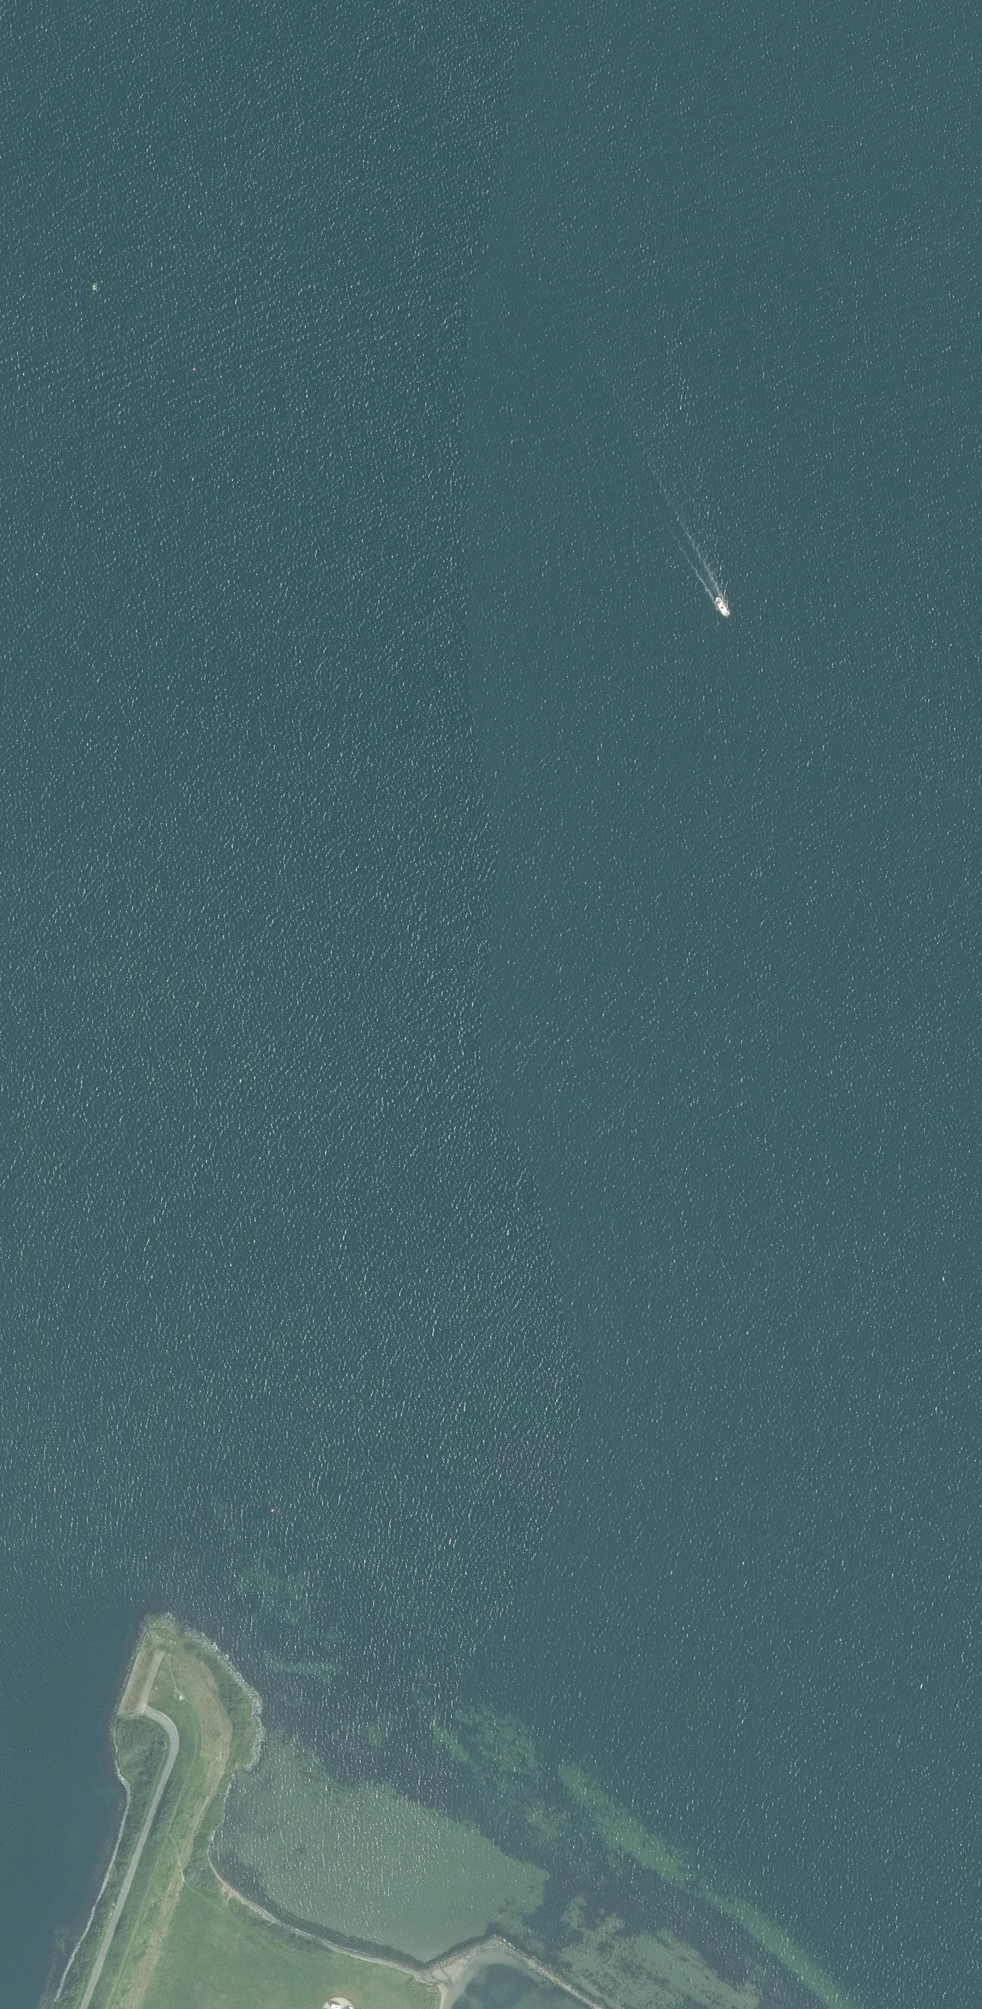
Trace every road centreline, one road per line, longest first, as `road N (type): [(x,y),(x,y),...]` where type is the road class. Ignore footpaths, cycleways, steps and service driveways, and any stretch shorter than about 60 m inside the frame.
road 1 (unclassified): [(85,2008),(173,1753),(166,1722),(143,1702),(158,1653)]

